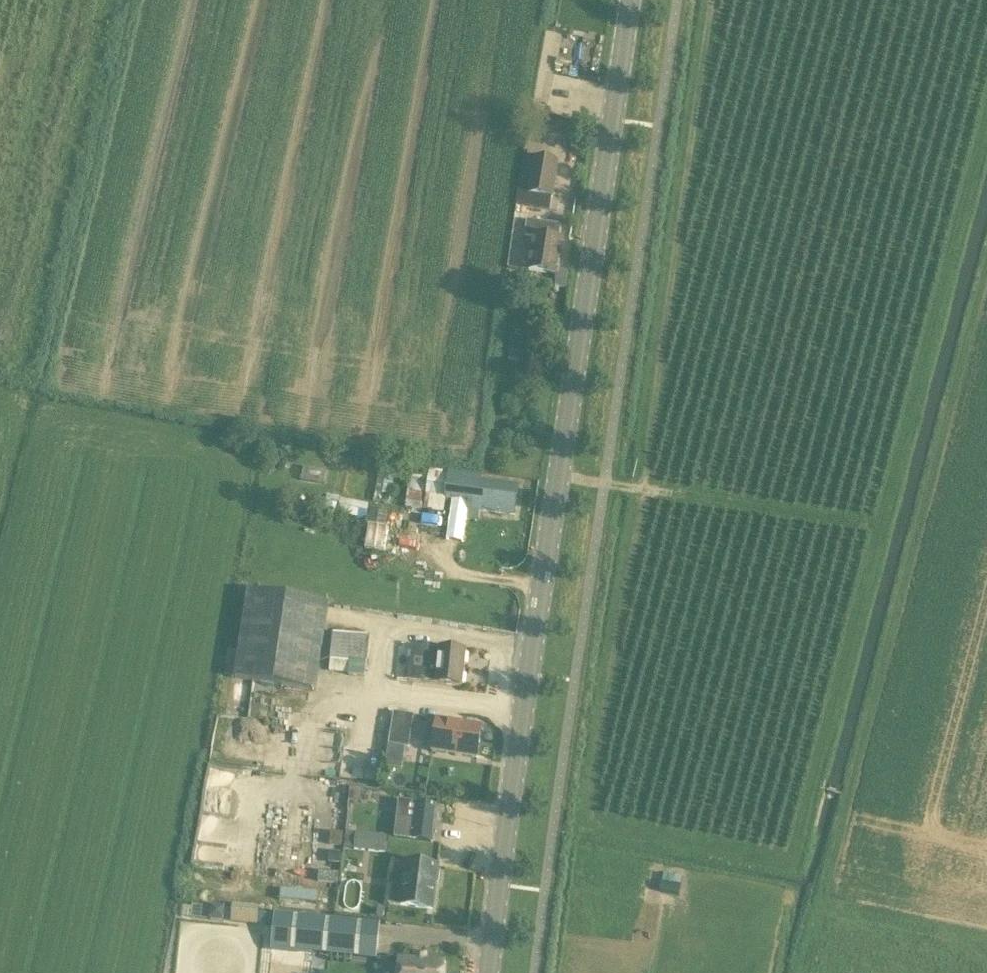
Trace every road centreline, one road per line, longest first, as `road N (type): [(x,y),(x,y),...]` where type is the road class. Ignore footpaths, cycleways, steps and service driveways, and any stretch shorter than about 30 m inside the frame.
road 1 (secondary): [(490,972),(627,0)]

